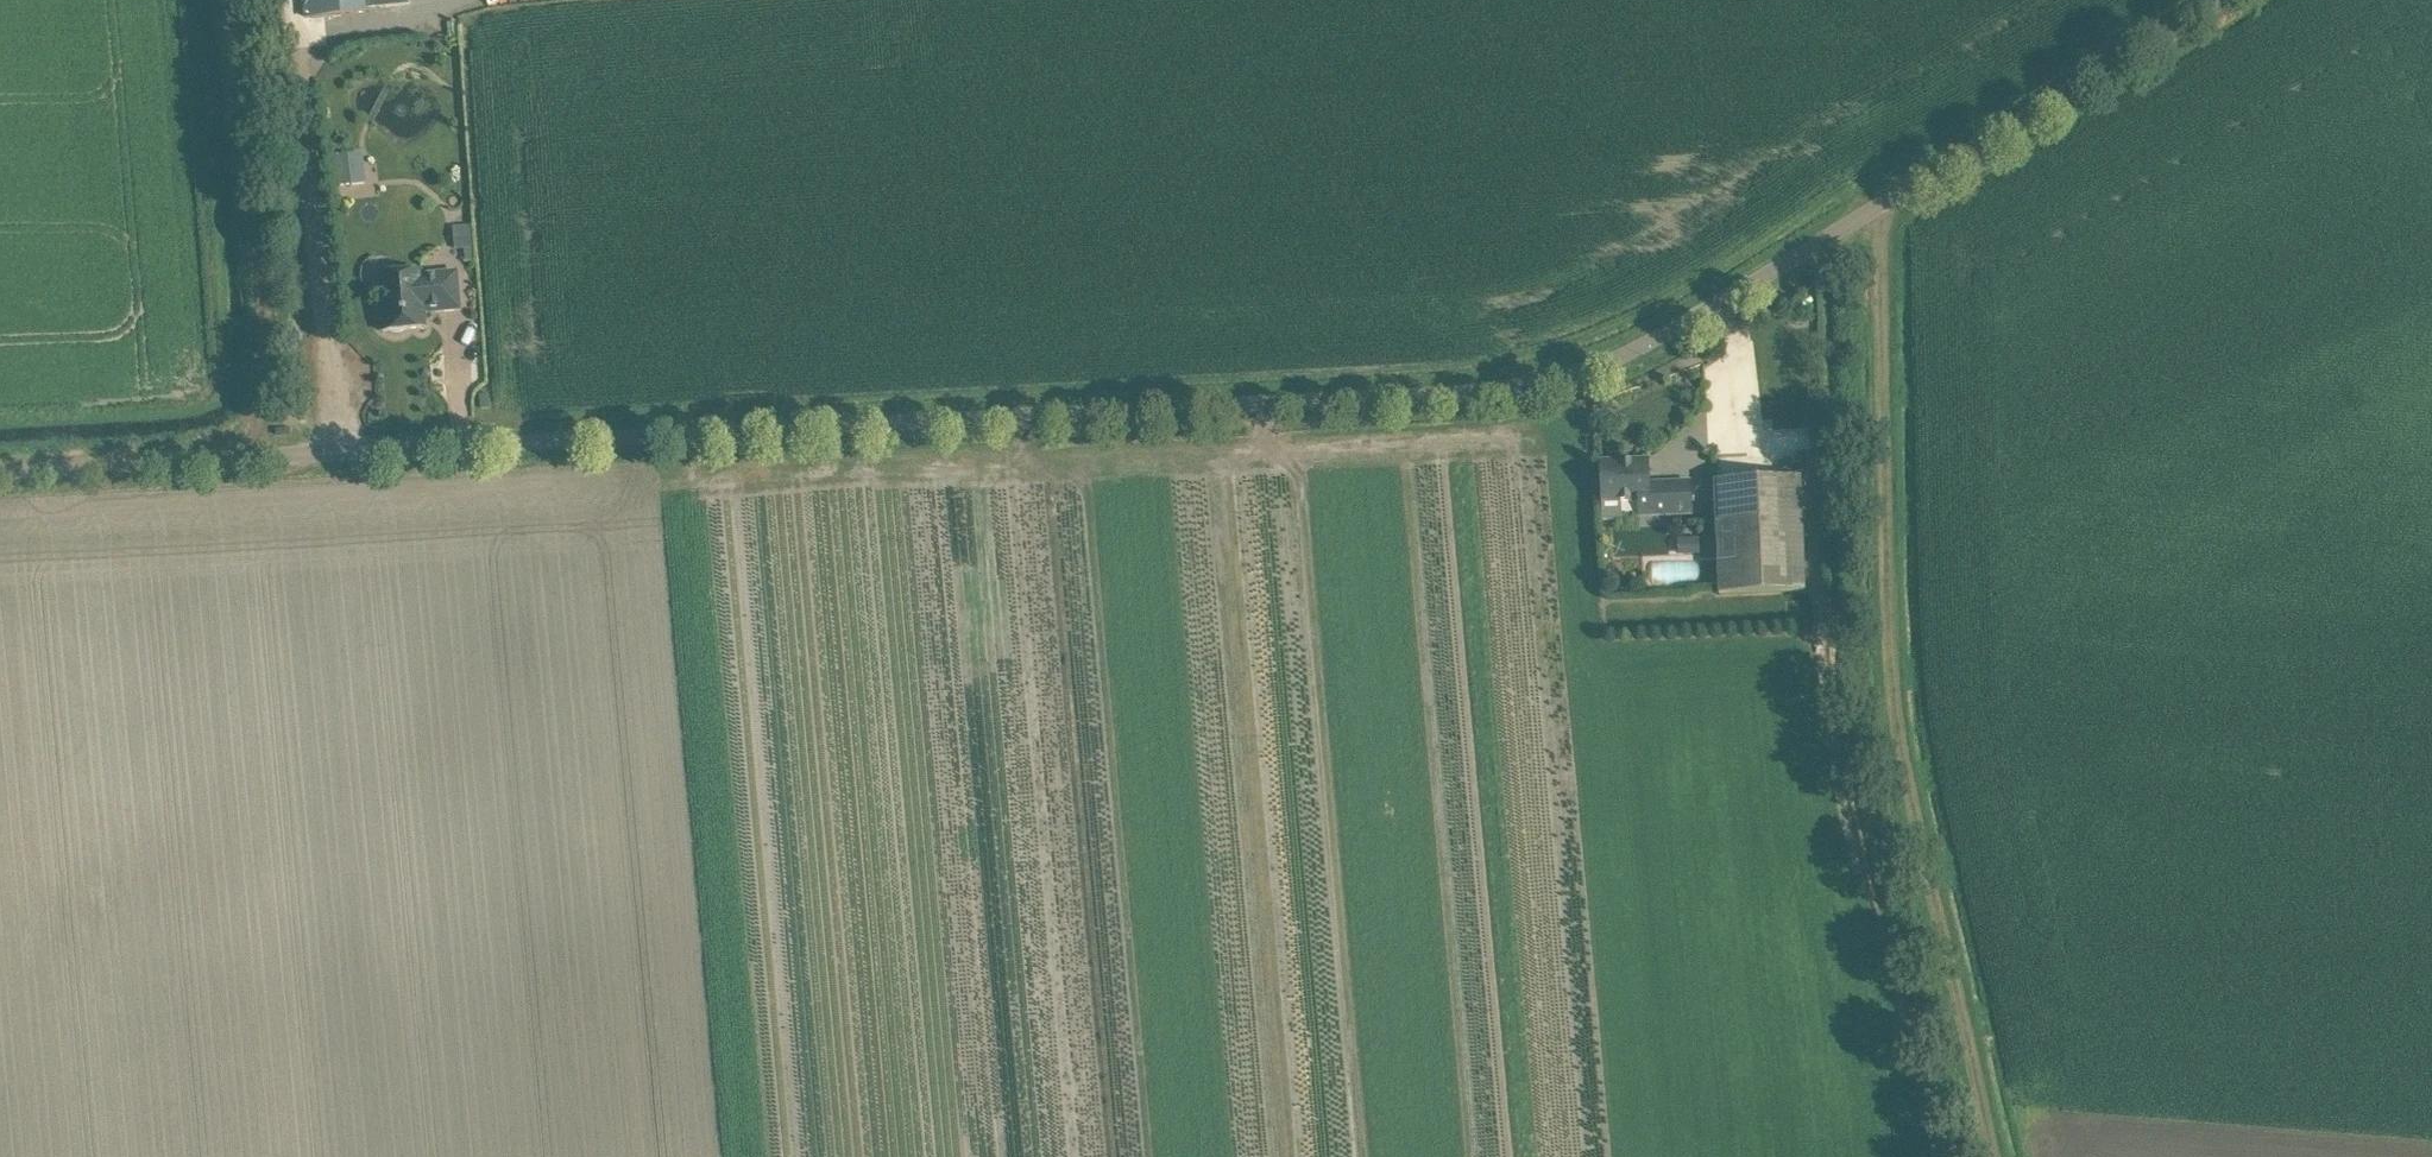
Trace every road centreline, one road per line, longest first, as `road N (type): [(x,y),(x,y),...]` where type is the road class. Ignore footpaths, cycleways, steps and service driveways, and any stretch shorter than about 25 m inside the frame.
road 1 (unclassified): [(0,471),(1543,371),(1639,339),(2207,0)]
road 2 (track): [(1885,192),(1891,627),(1904,778),(1997,1156)]
road 3 (track): [(270,456),(229,0)]

